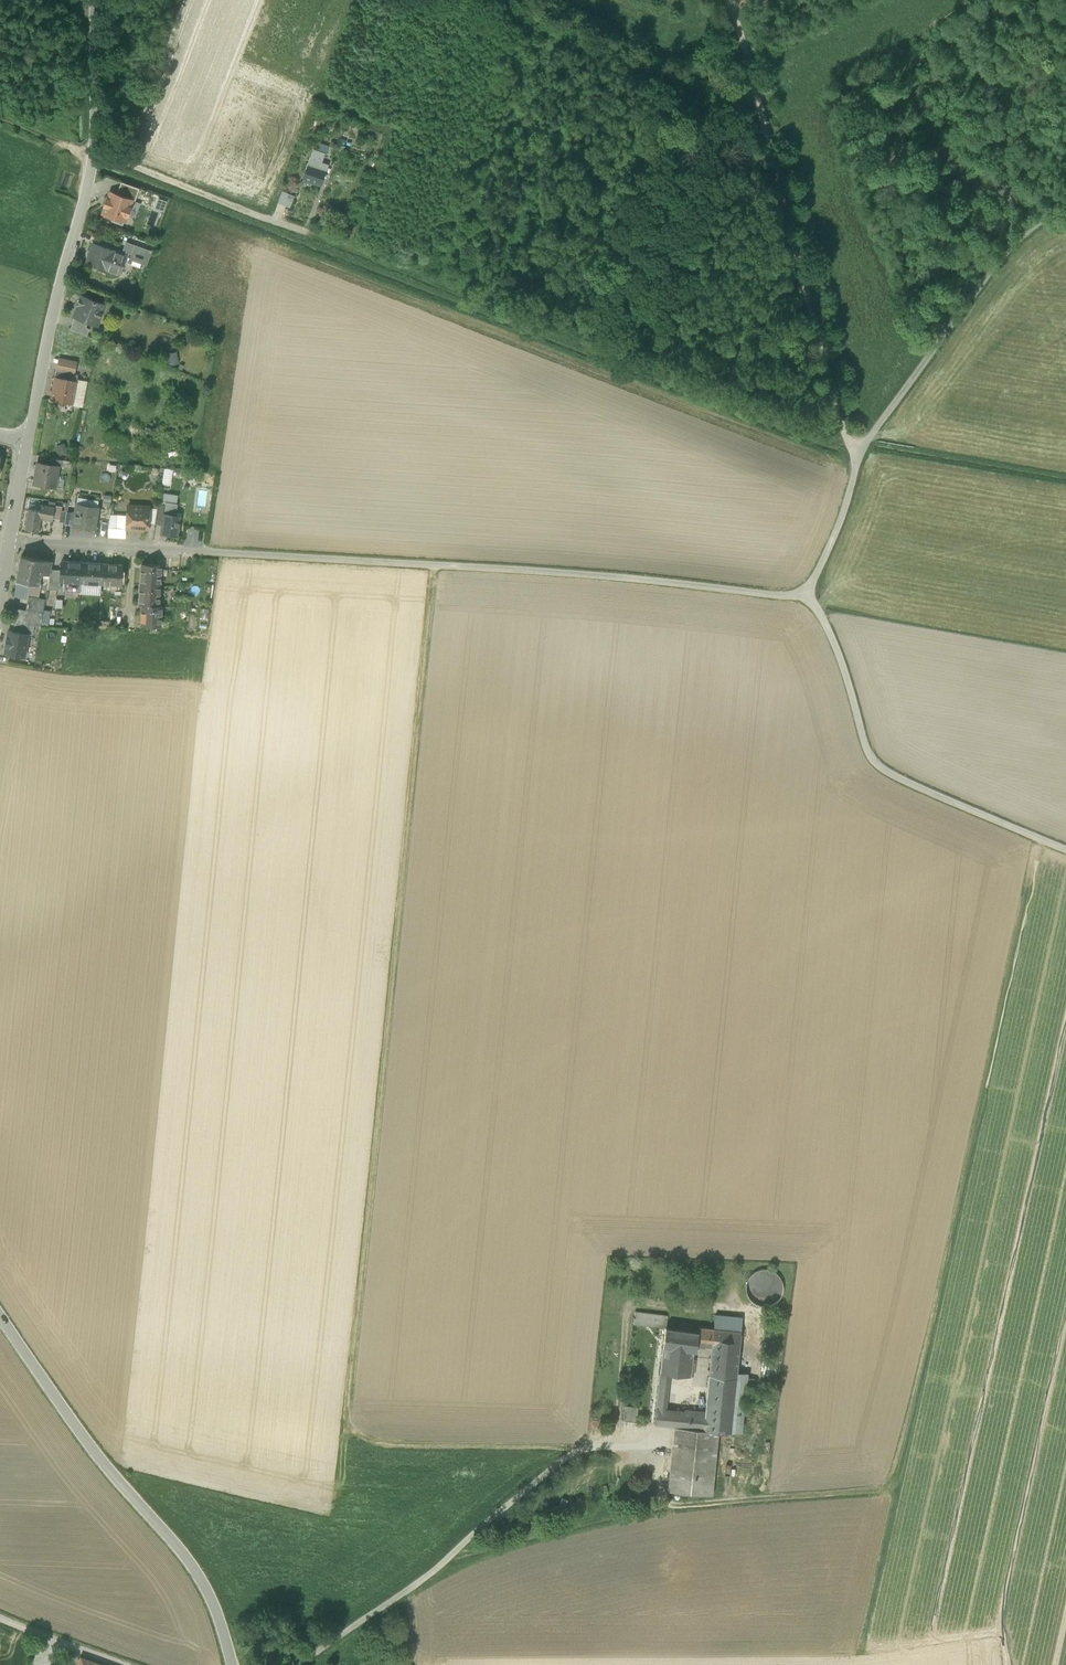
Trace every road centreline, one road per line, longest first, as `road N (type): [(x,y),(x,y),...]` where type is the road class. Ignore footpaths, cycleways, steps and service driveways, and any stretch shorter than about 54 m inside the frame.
road 1 (track): [(1036,836),(907,1443),(892,1471),(875,1485),(518,1538),(429,1570)]
road 2 (unclassified): [(8,540),(745,601),(810,599)]
road 3 (track): [(850,447),(307,234)]
road 4 (unclassified): [(855,472),(733,0)]
road 5 (unclassified): [(231,1664),(202,1584),(76,1431),(0,1316)]
road 6 (unclassified): [(810,599),(867,757),(906,783),(1065,848)]
road 7 (unclassified): [(1065,214),(1007,251),(855,472)]
road 8 (unclassified): [(26,445),(93,152)]
road 9 (unclassified): [(307,234),(93,152)]
road 10 (track): [(907,1443),(859,1664)]
road 11 (unclassified): [(93,152),(93,0)]
road 12 (unclassified): [(127,1664),(0,1617)]
road 13 (unclassified): [(855,472),(810,599)]

